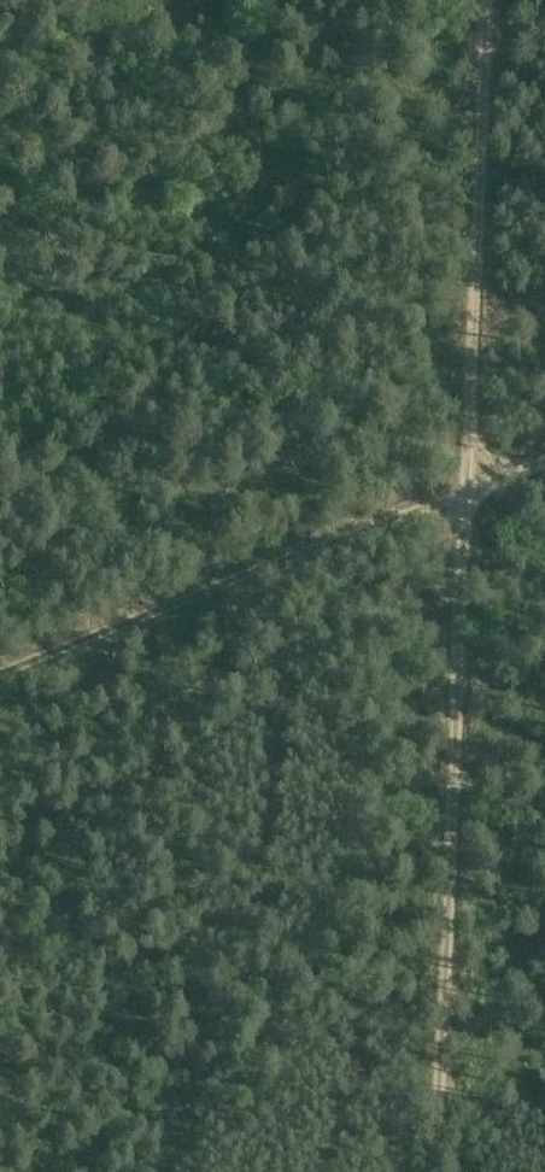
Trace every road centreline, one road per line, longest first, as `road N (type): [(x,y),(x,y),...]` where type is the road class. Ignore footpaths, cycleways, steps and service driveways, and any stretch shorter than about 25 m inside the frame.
road 1 (track): [(438,1171),(487,0)]
road 2 (track): [(0,673),(544,458)]

